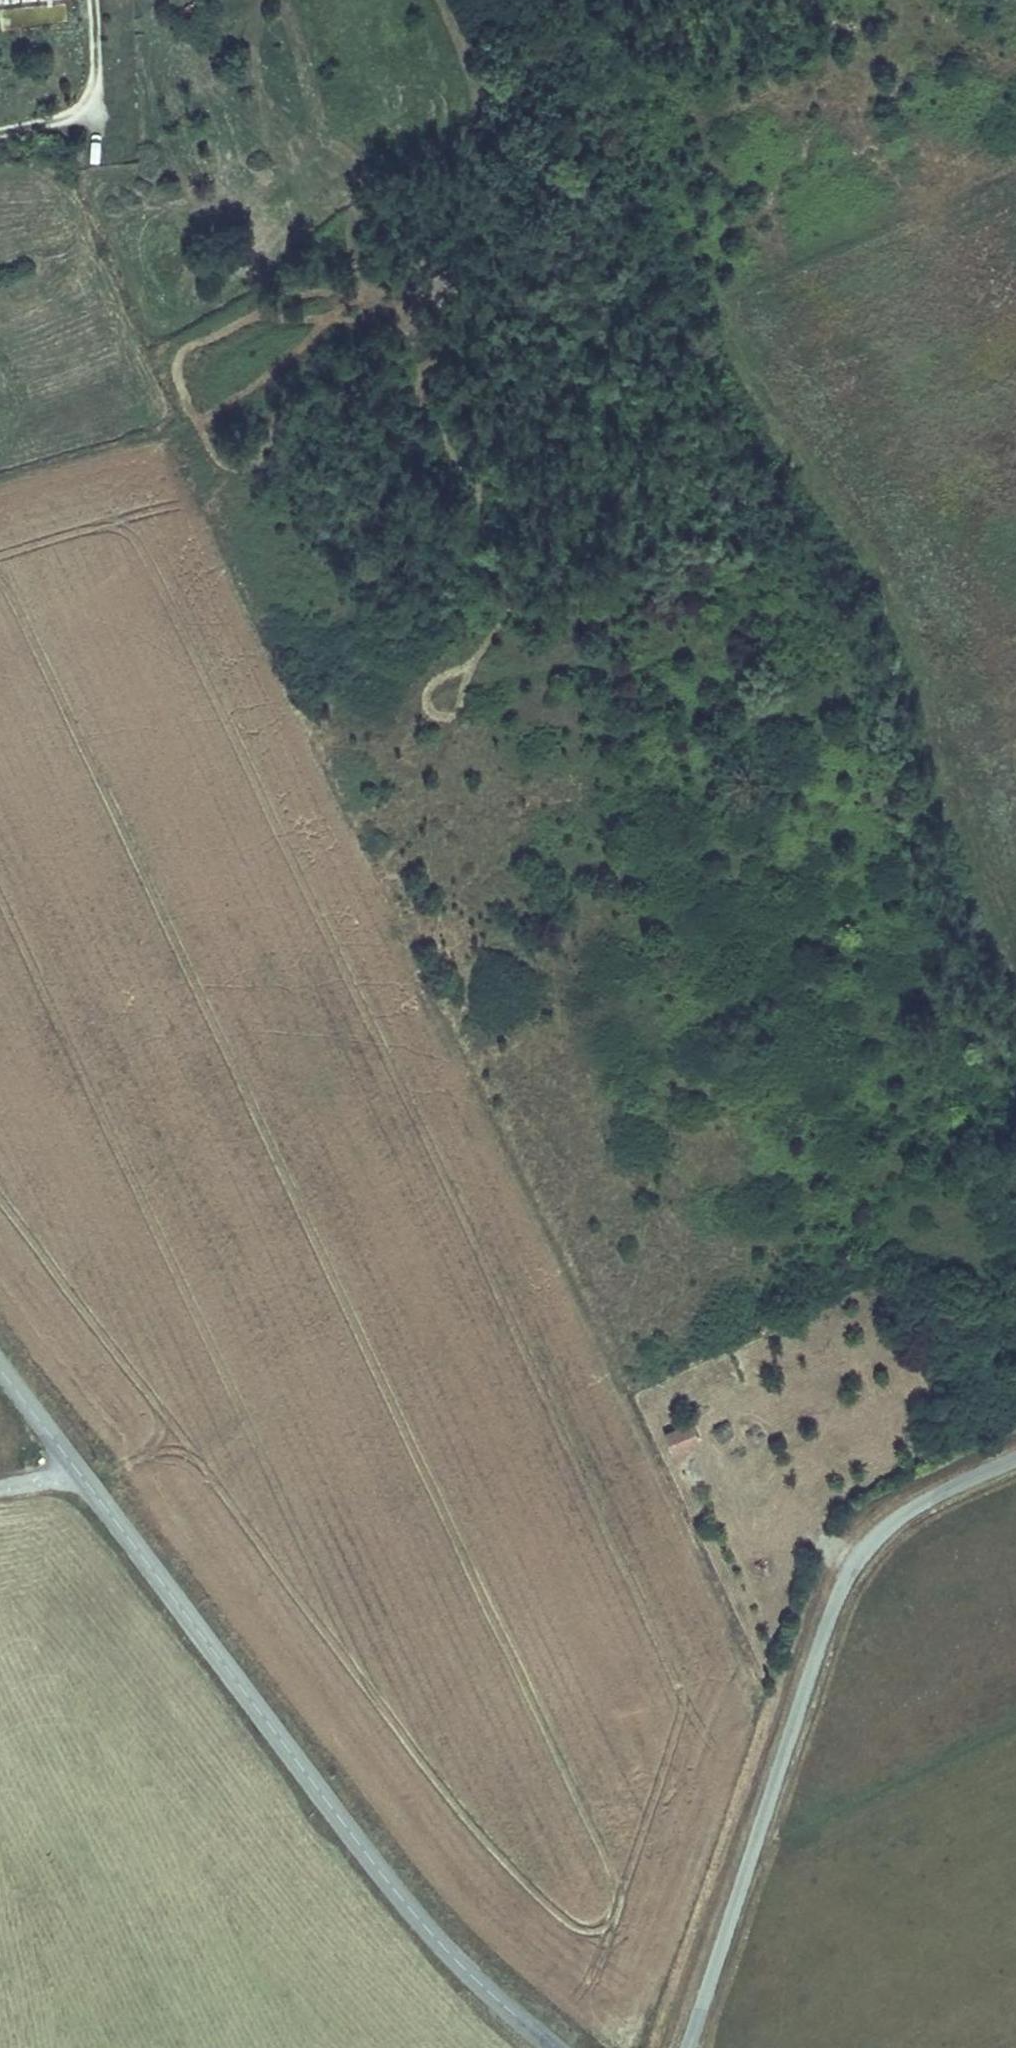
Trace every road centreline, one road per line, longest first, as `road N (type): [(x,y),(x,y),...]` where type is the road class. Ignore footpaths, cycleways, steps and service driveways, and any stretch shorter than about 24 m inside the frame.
road 1 (unclassified): [(556,2047),(455,1958),(371,1859),(0,1364)]
road 2 (unclassified): [(686,2047),(843,1584),(900,1517),(1015,1458)]

